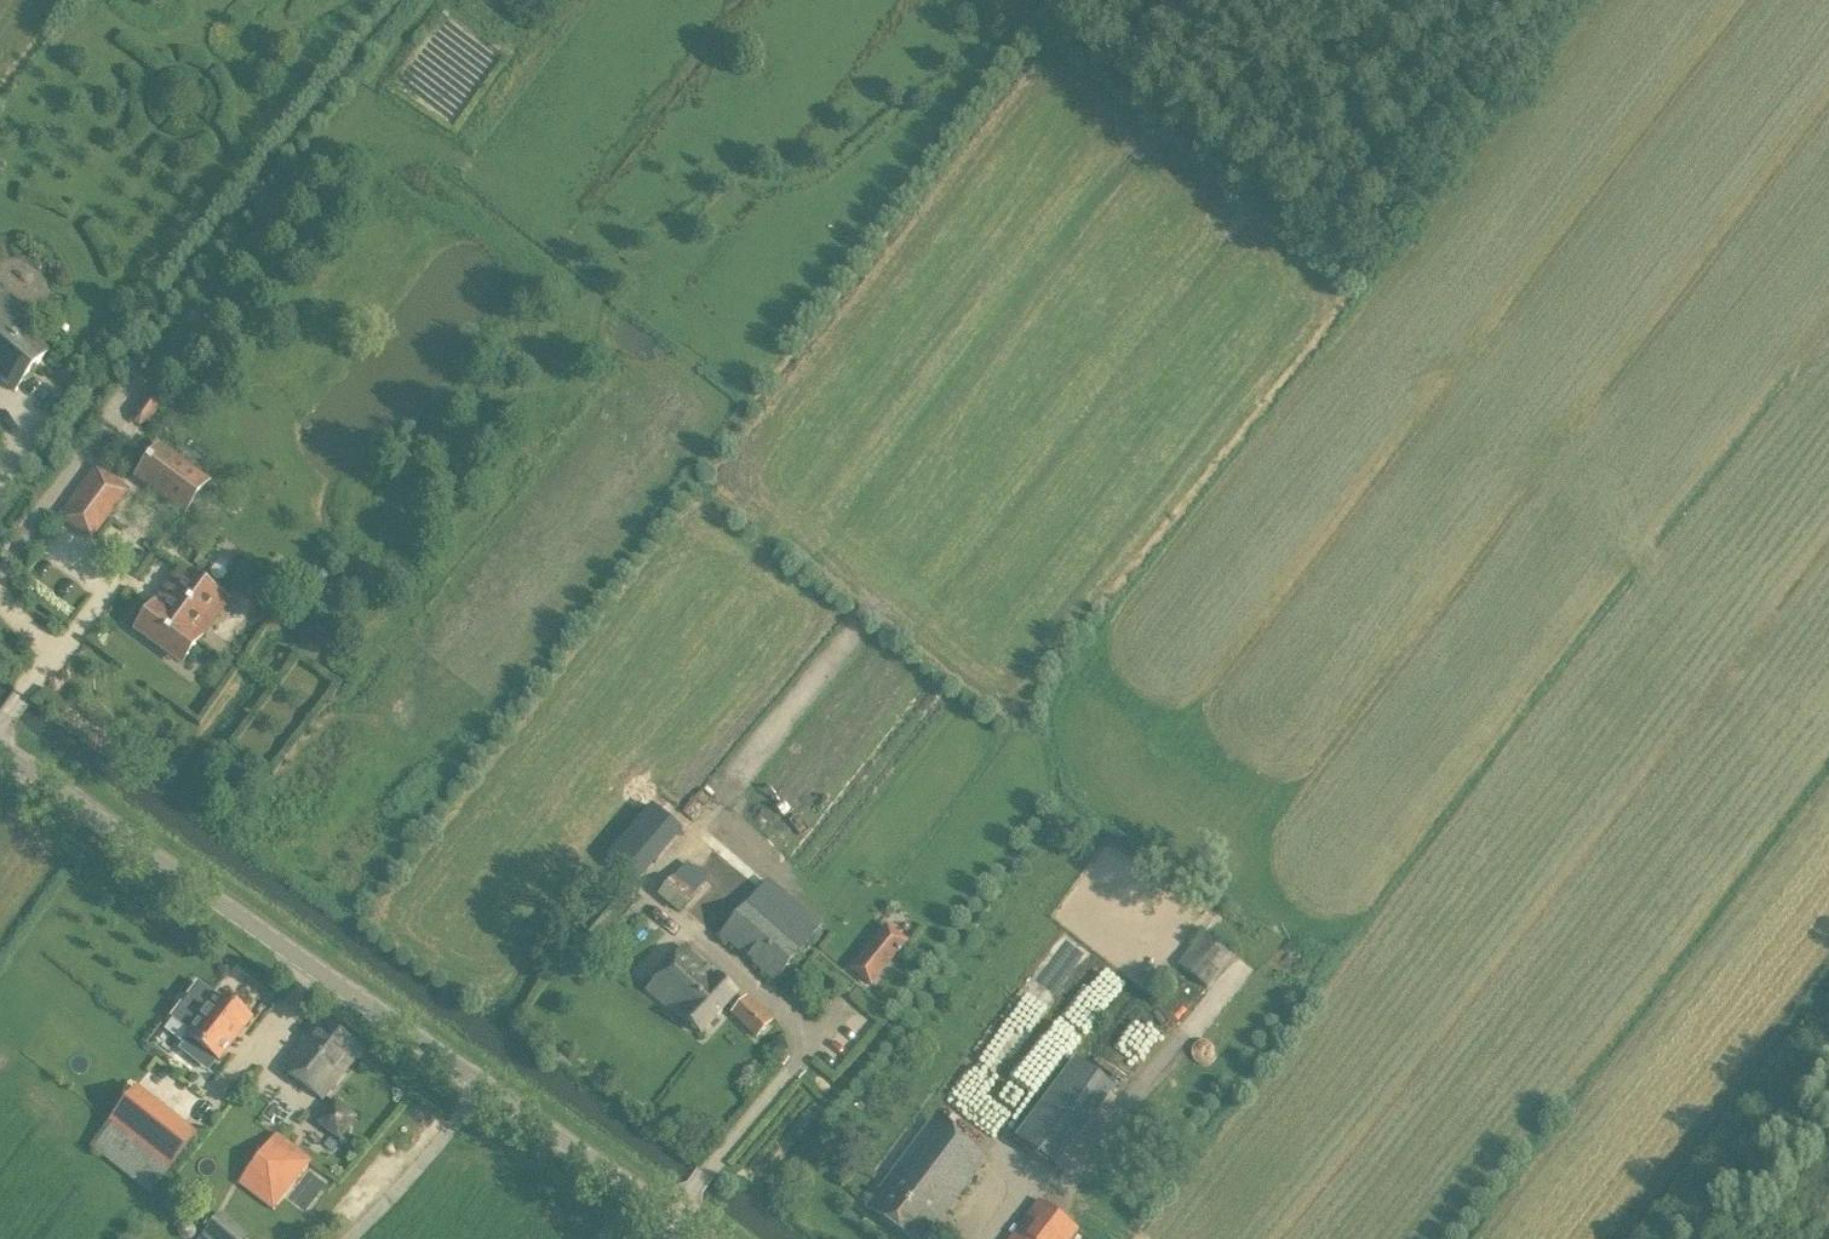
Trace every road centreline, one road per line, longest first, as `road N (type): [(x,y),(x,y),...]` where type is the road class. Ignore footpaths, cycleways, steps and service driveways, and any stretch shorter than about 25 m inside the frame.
road 1 (tertiary): [(706,1238),(0,751)]
road 2 (track): [(515,362),(539,357),(585,327),(625,252),(689,216),(723,182),(772,189),(824,176),(1001,41)]
road 3 (track): [(136,386),(434,0)]

